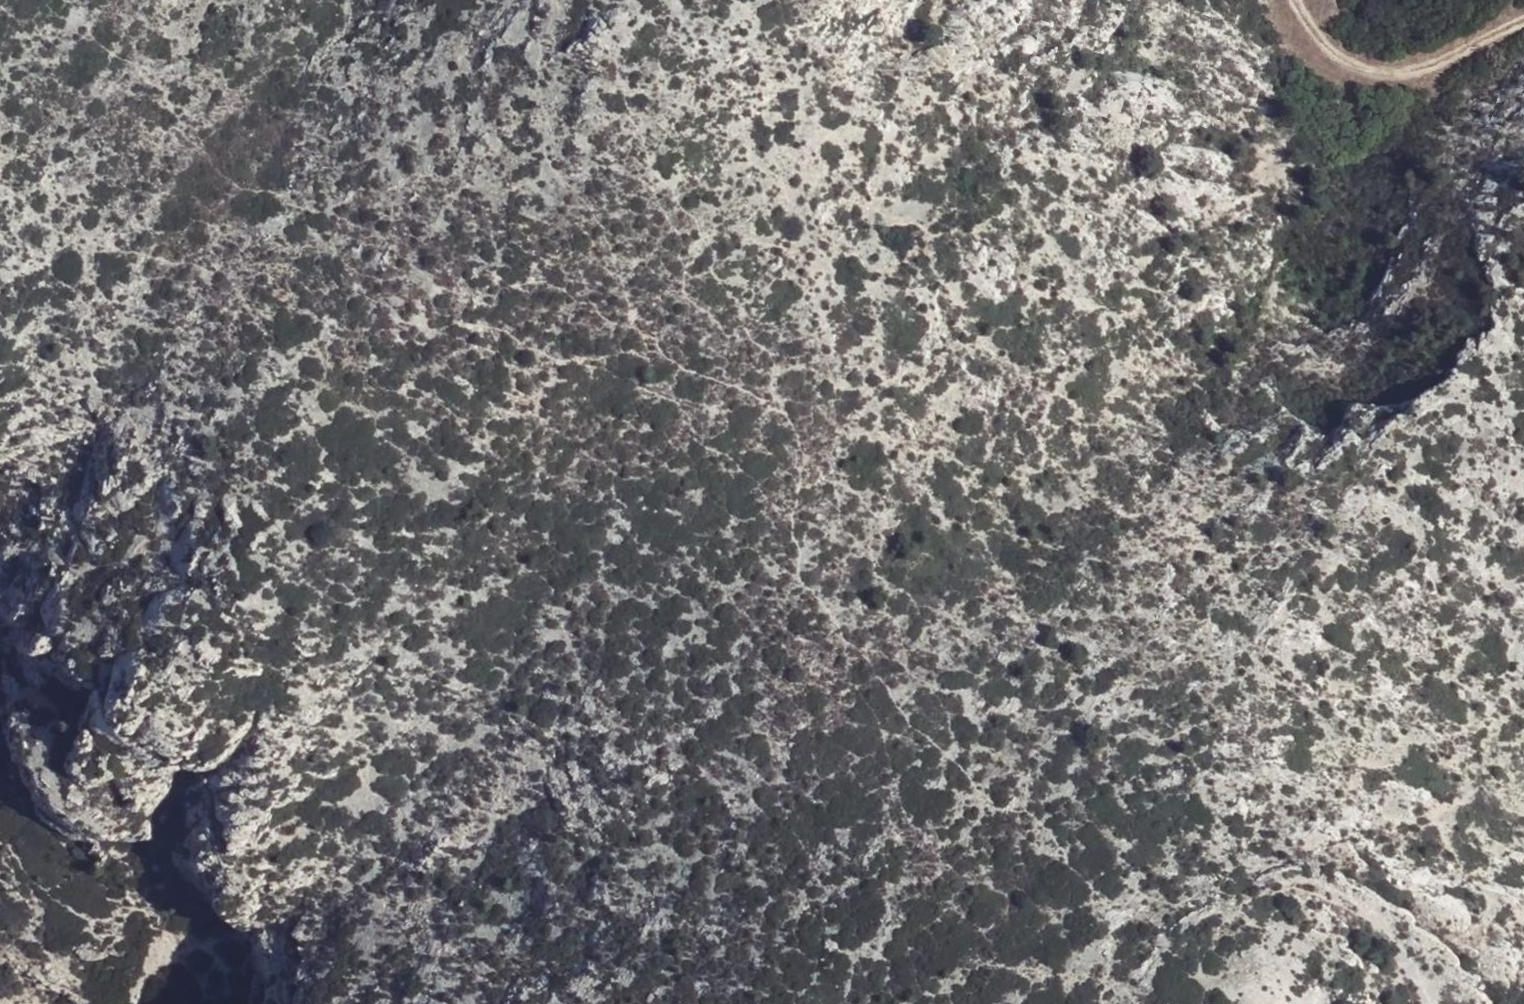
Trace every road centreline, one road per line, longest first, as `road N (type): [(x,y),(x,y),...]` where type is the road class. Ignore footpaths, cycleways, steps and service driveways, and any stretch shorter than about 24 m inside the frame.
road 1 (track): [(1308,0),(1328,35),(1366,60),(1409,61),(1523,14)]

